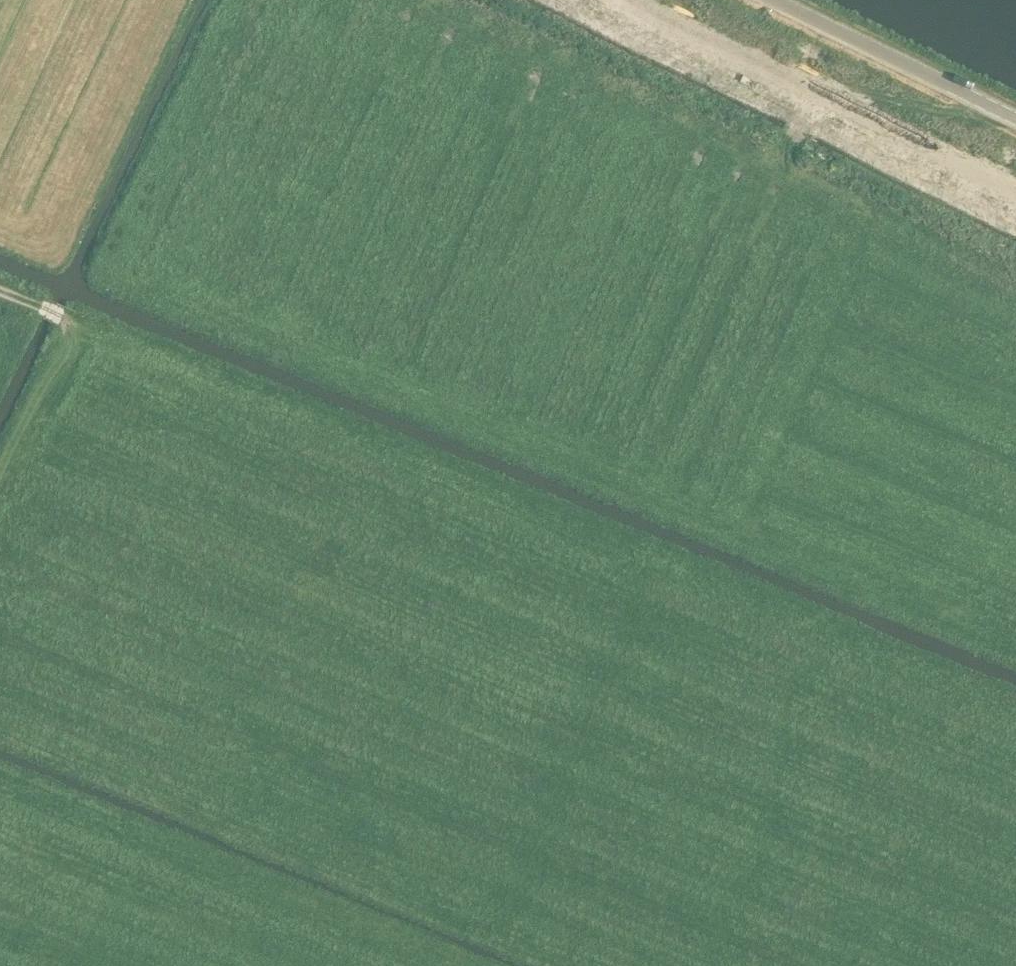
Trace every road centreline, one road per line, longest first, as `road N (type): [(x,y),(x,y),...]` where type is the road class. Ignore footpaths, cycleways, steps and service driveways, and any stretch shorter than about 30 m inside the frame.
road 1 (tertiary): [(1015,119),(774,0)]

